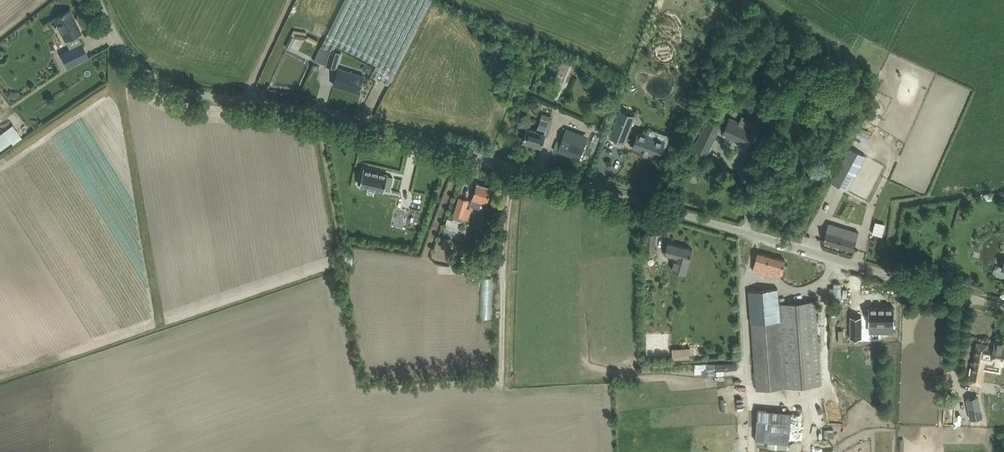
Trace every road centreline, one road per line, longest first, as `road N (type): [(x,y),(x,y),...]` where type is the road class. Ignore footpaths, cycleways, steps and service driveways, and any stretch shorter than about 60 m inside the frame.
road 1 (unclassified): [(1003,307),(285,96),(178,82),(131,54),(99,0)]

